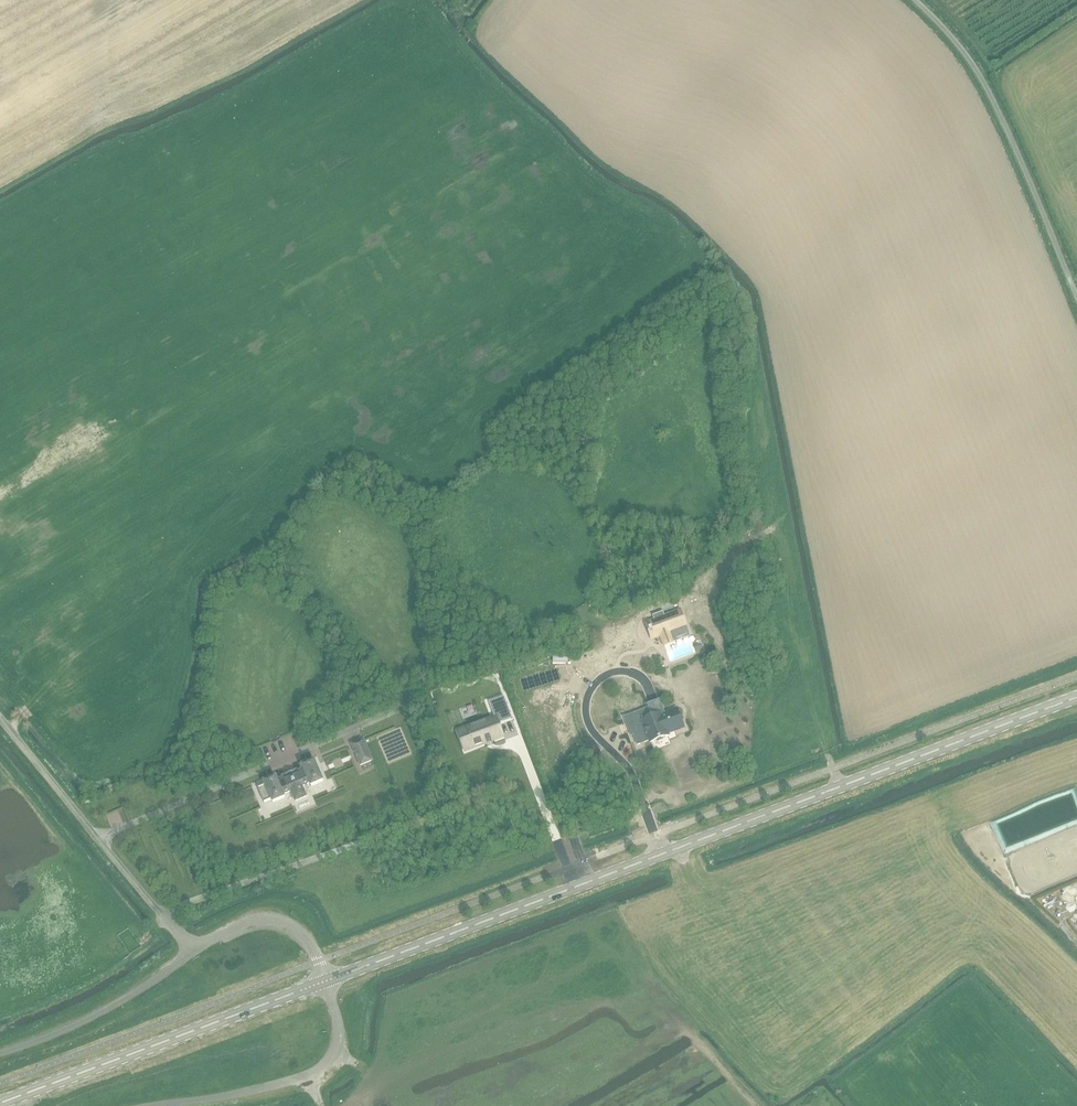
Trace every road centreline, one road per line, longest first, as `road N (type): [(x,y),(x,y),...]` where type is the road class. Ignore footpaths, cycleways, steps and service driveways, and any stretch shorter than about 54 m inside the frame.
road 1 (secondary): [(325,980),(1076,701)]
road 2 (secondary): [(0,1103),(325,980)]
road 3 (unclassified): [(1076,295),(993,98),(922,0)]
road 4 (unclassified): [(194,949),(0,714)]
road 5 (unclassified): [(177,1105),(321,1073),(337,1049),(325,980)]
road 6 (unclassified): [(194,949),(74,1027),(0,1055)]
road 7 (unclassified): [(325,980),(301,929),(284,921),(264,918),(194,949)]

